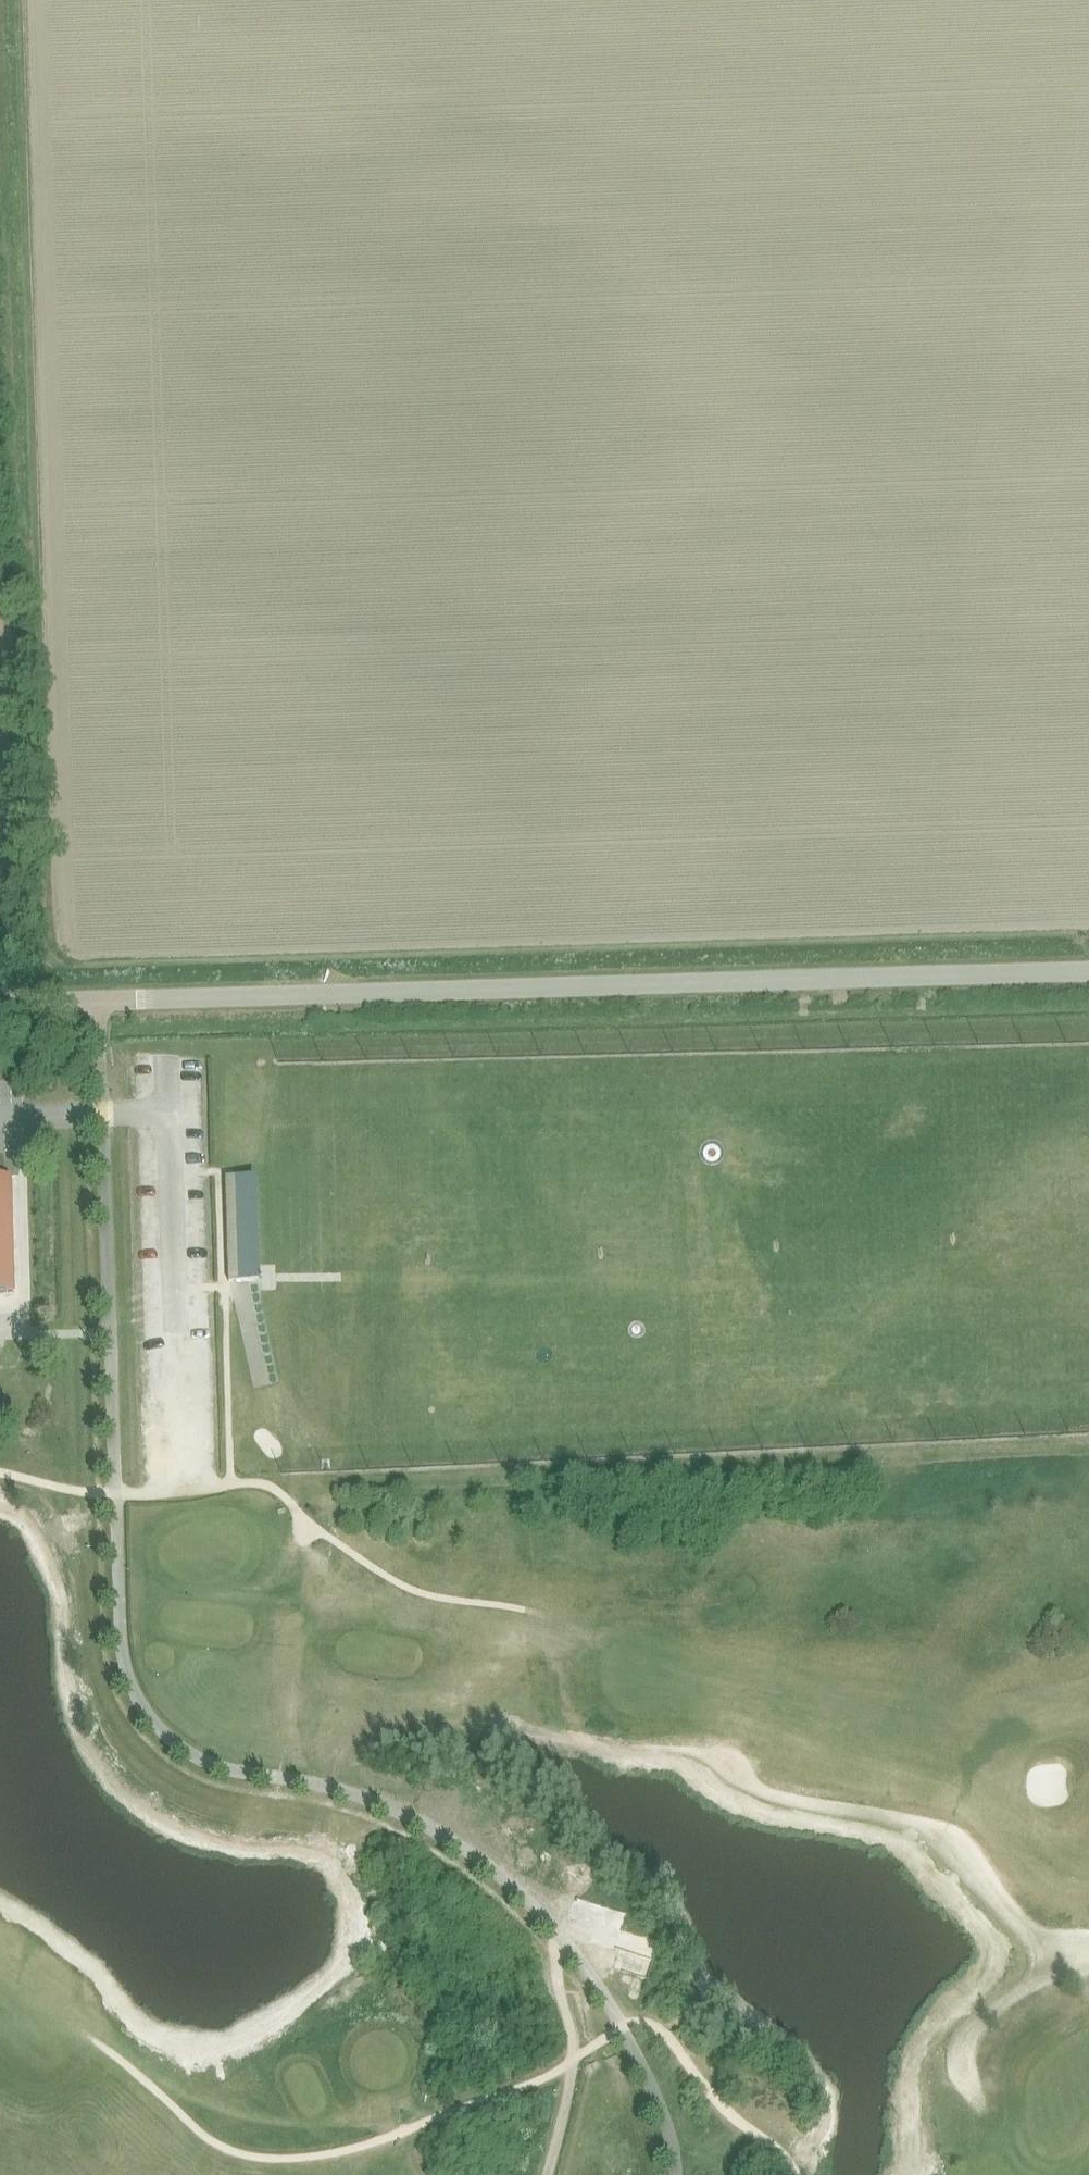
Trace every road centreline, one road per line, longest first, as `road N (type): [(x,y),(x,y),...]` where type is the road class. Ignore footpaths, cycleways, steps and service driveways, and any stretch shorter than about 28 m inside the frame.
road 1 (unclassified): [(1088,972),(0,1005)]
road 2 (track): [(99,2048),(213,2145),(285,2159),(366,2145),(512,2092),(642,2024),(668,2038),(715,2104),(796,2174)]
road 3 (track): [(0,1474),(98,1495),(264,1485),(406,1589),(516,1609)]
road 4 (track): [(0,548),(15,548),(15,538),(7,275),(0,256)]
road 5 (track): [(563,1941),(552,1979),(567,2031),(569,2091),(546,2174)]

